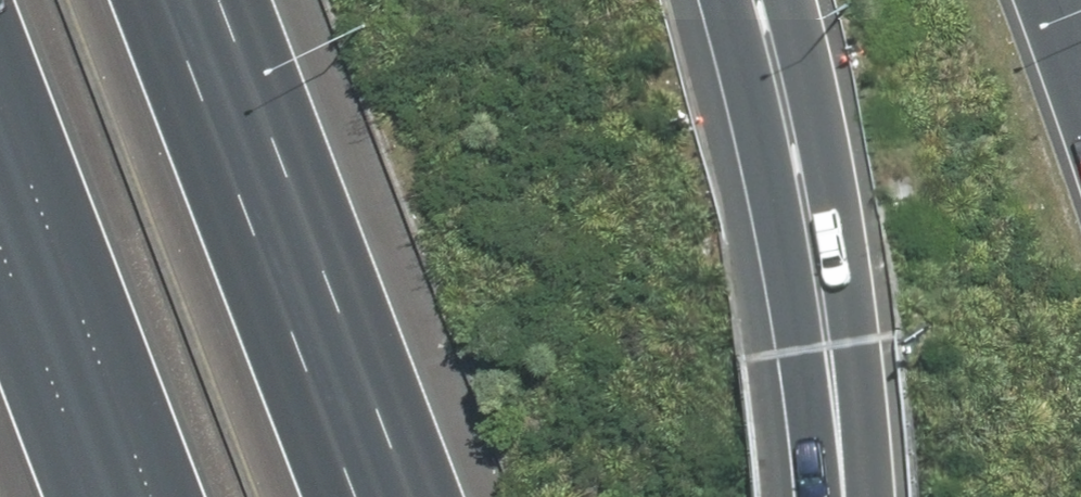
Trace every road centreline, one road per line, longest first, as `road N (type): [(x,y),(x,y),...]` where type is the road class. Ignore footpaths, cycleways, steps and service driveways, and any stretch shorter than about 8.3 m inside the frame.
road 1 (motorway): [(158,0),(349,496)]
road 2 (motorway): [(150,496),(0,106)]
road 3 (motorway): [(727,0),(834,346)]
road 4 (motorway): [(784,0),(826,182),(834,346)]
road 5 (motorway): [(834,346),(852,496)]

